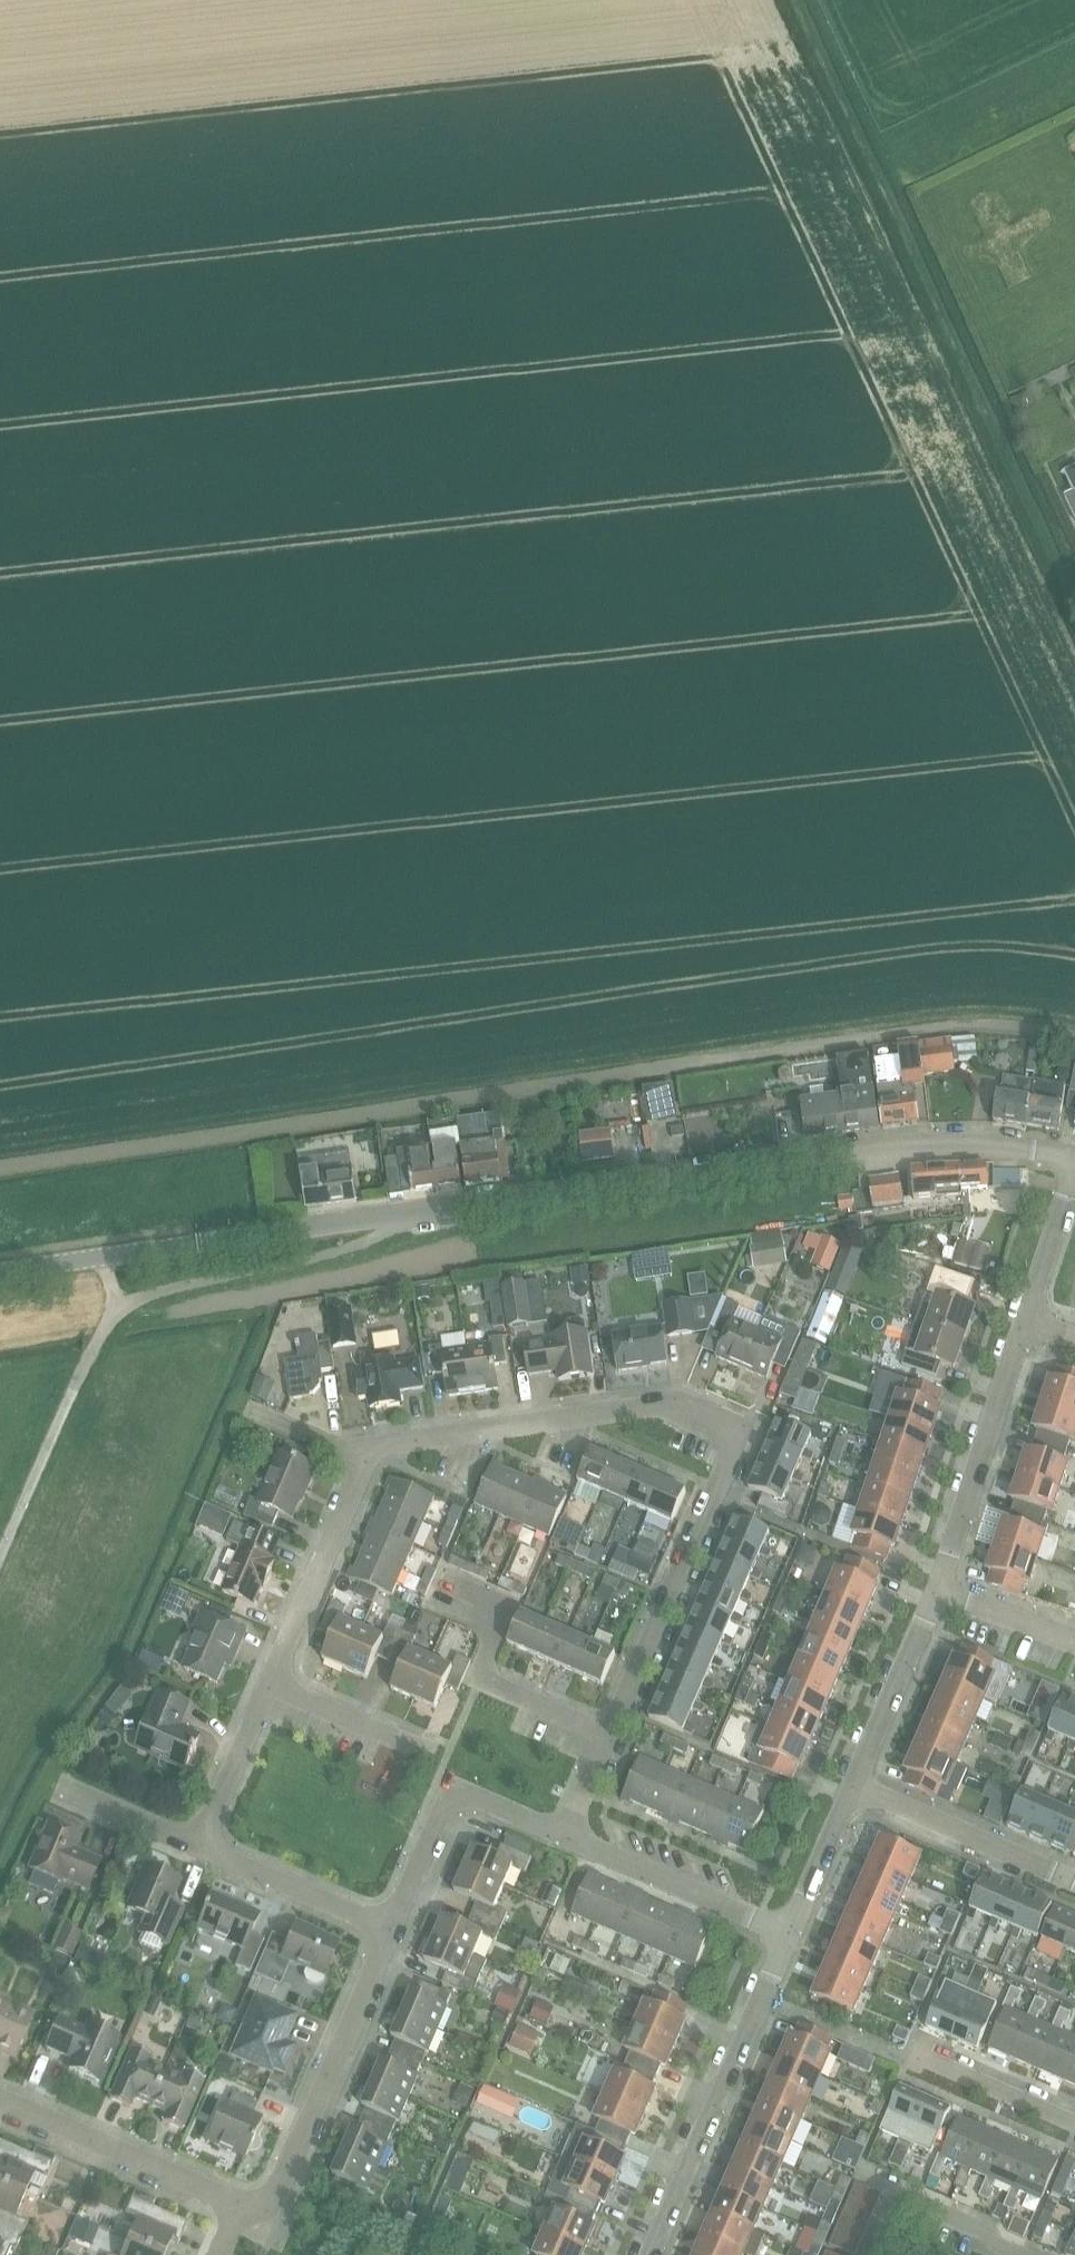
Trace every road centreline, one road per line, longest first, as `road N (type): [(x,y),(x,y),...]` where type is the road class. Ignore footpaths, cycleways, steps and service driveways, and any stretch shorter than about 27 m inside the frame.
road 1 (track): [(788,0),(1074,622)]
road 2 (unclassified): [(1074,1157),(1004,1146),(899,1145),(412,1211)]
road 3 (residential): [(0,1560),(100,1335),(127,1305),(341,1251),(388,1233),(412,1211)]
road 4 (residential): [(565,1833),(741,1433)]
road 5 (unclassified): [(412,1211),(0,1272)]
road 6 (residential): [(366,1461),(373,1451),(400,1443),(679,1406),(741,1433)]
road 7 (residential): [(652,2254),(790,1935)]
road 8 (residential): [(238,2207),(275,2191),(390,1930)]
road 9 (residential): [(937,1597),(1026,1329)]
road 10 (residential): [(238,2207),(0,2099)]
road 11 (residential): [(790,1935),(565,1833)]
road 12 (residential): [(1074,1882),(852,1788)]
road 13 (residential): [(270,1680),(366,1461)]
road 14 (residential): [(390,1930),(196,1845)]
road 15 (residential): [(852,1788),(937,1597)]
road 16 (residential): [(196,1845),(270,1680)]
road 17 (residential): [(1019,2254),(857,2176)]
road 18 (residential): [(1026,1329),(1074,1161)]
road 19 (residential): [(426,1749),(270,1680)]
road 20 (residential): [(1074,2124),(919,2057)]
road 21 (residential): [(790,1935),(852,1788)]
road 22 (residential): [(1074,1644),(937,1597)]
road 23 (residential): [(390,1930),(453,1801)]
road 24 (residential): [(196,1845),(66,1789)]
road 25 (residential): [(366,1461),(250,1407)]

